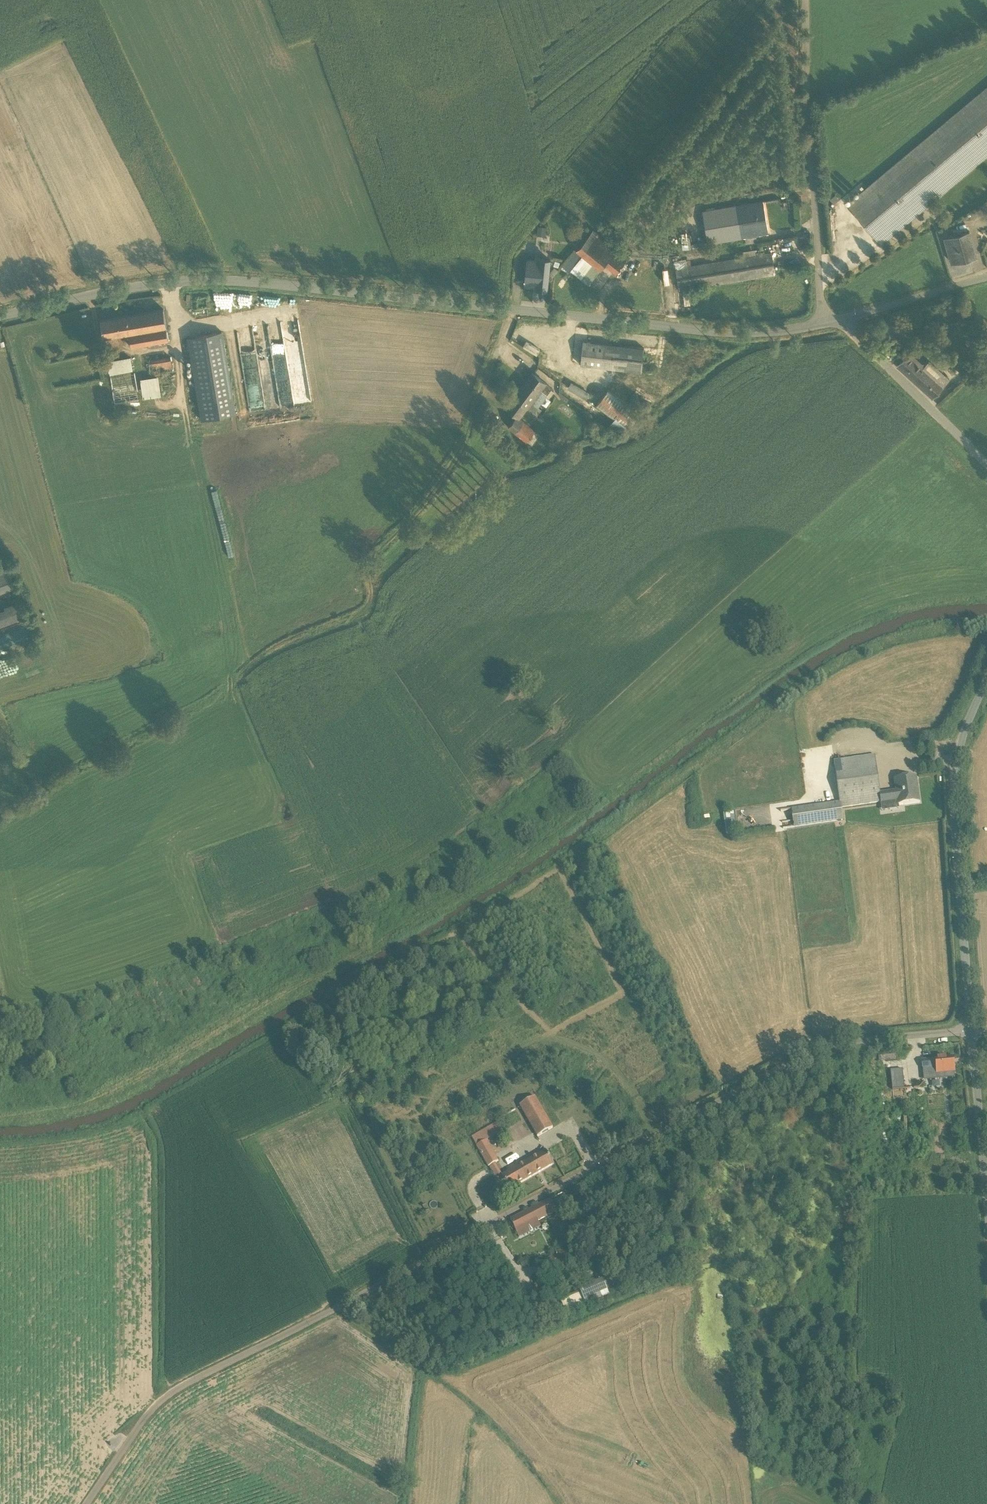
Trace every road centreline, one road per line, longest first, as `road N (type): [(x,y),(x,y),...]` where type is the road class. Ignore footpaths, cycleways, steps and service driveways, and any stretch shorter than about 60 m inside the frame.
road 1 (unclassified): [(970,1030),(840,1044),(802,1056),(162,1396),(85,1503)]
road 2 (unclassified): [(824,324),(744,332),(237,280),(175,282),(0,314)]
road 3 (track): [(511,310),(448,469),(370,565),(364,612),(261,656),(207,702),(0,818)]
road 4 (track): [(0,1124),(95,1105),(237,1029),(601,797)]
road 5 (unclassified): [(970,1030),(955,774),(986,681)]
road 6 (unclassified): [(806,0),(824,324)]
road 7 (unclassified): [(986,465),(840,321)]
road 8 (unclassified): [(986,1208),(970,1030)]
road 9 (unclassified): [(986,279),(840,321)]

